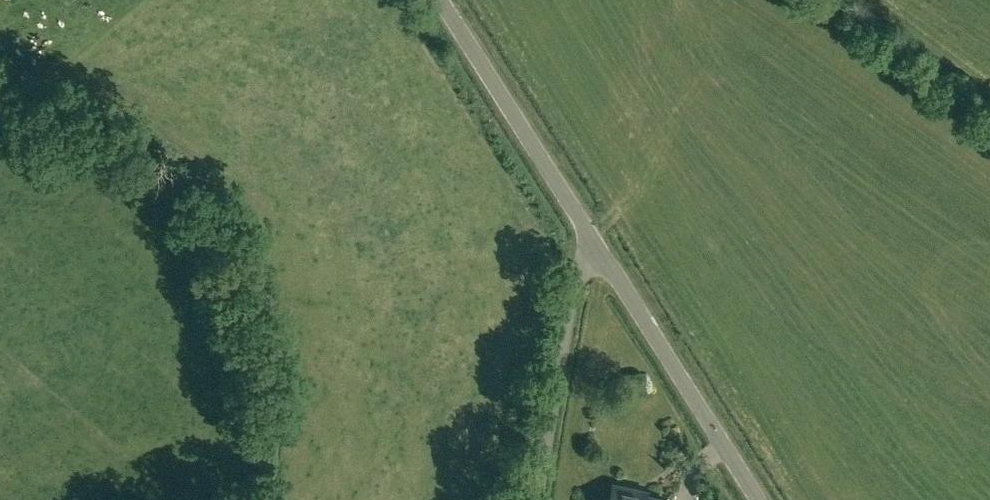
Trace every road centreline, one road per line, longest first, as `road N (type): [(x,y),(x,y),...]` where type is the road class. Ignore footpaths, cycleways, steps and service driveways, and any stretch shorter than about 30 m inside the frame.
road 1 (unclassified): [(760,499),(440,0)]

